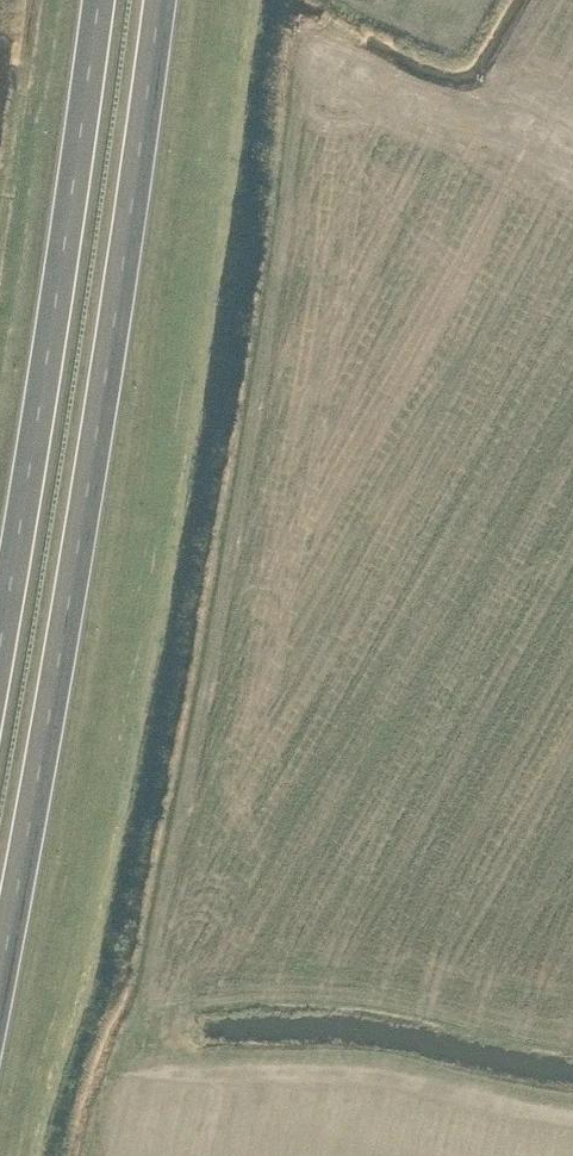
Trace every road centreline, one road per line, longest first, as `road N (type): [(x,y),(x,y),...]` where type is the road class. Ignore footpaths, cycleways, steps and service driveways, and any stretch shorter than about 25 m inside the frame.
road 1 (trunk): [(0,925),(153,0)]
road 2 (trunk): [(92,0),(0,589)]

